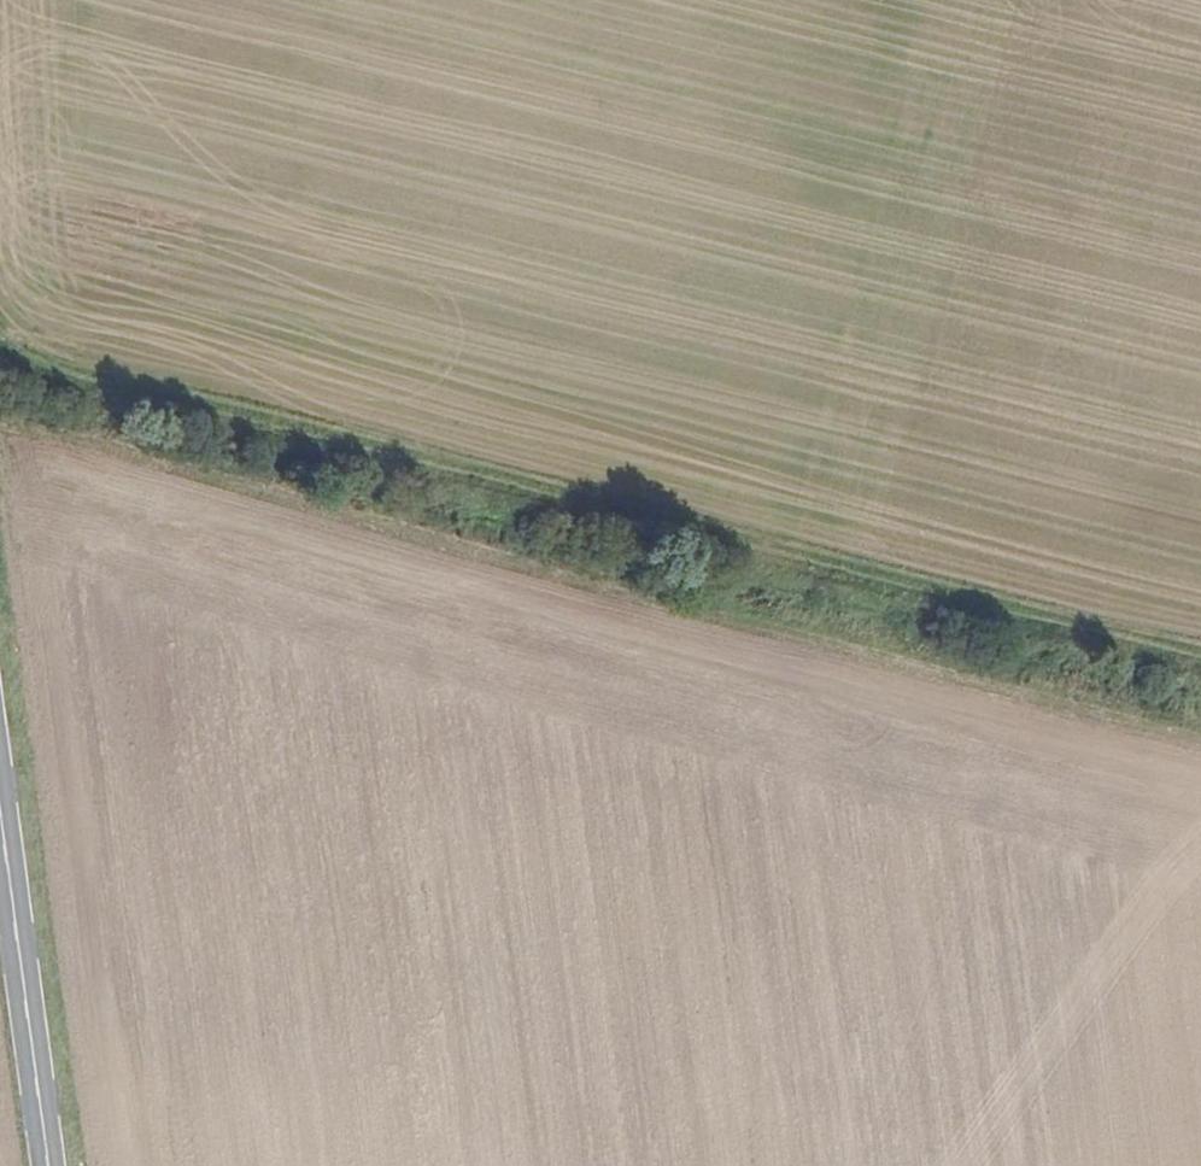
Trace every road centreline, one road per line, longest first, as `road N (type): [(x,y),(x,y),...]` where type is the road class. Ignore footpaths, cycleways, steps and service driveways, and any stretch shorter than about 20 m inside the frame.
road 1 (tertiary): [(49,1165),(0,810)]

